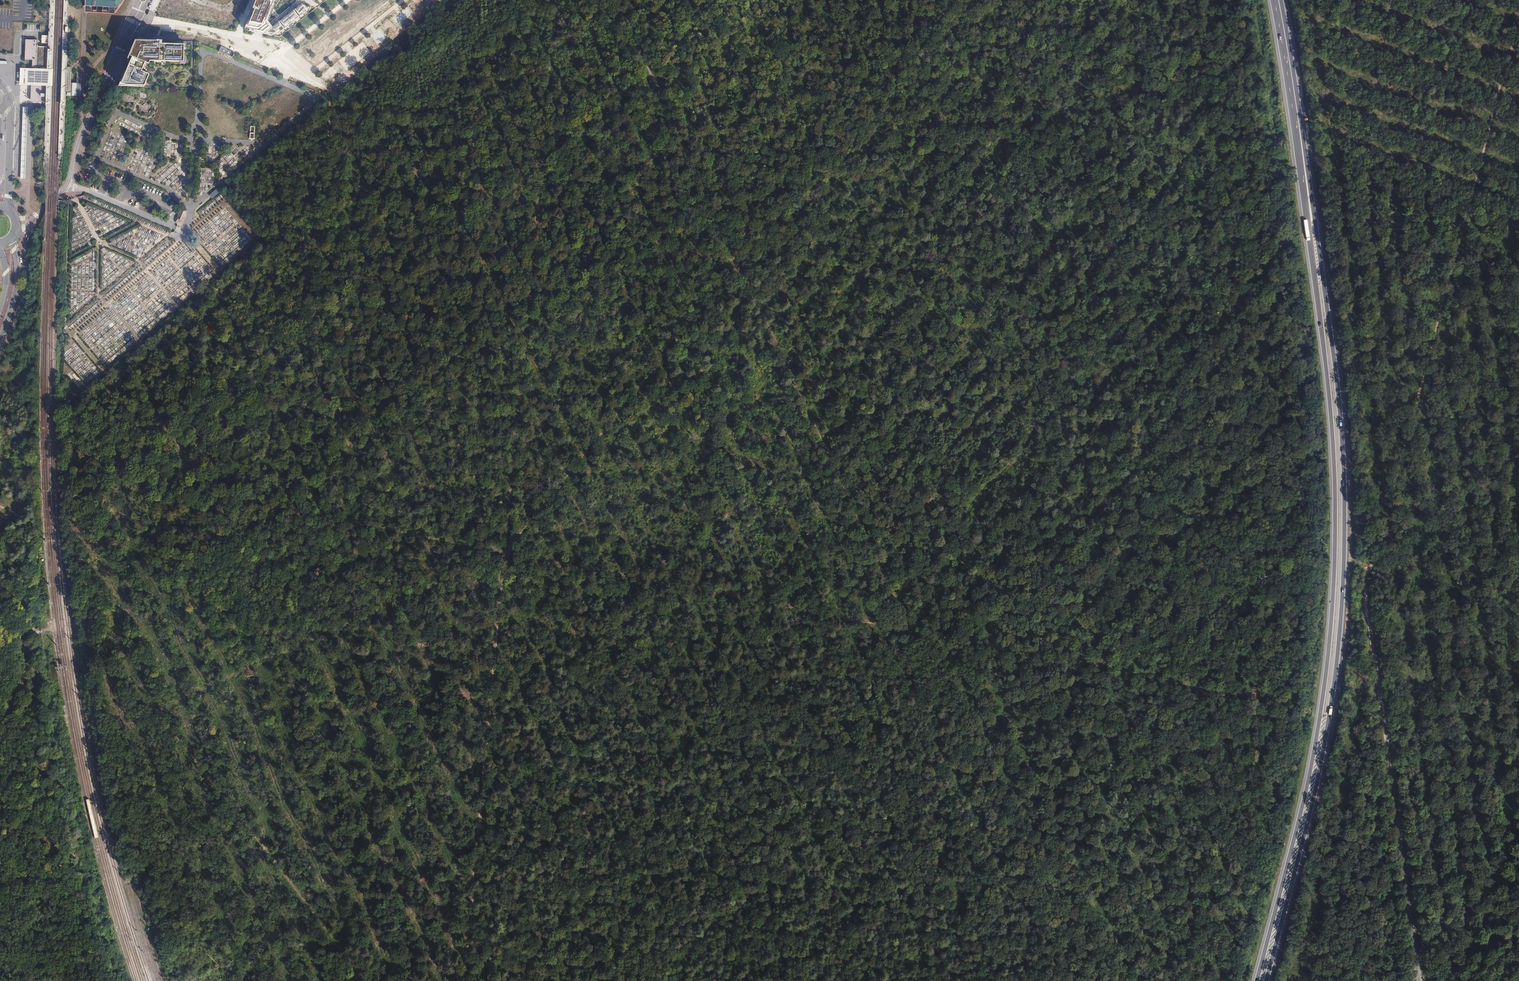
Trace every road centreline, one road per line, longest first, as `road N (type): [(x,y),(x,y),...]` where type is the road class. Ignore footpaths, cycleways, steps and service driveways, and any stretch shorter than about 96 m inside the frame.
road 1 (primary): [(1265,980),(1315,786),(1343,577),(1337,378),(1302,147)]
road 2 (primary): [(1302,147),(1334,456),(1333,591),(1308,779),(1257,980)]
road 3 (track): [(535,198),(464,980)]
road 4 (track): [(738,264),(1318,425)]
road 5 (track): [(479,827),(1051,939)]
road 6 (track): [(1366,576),(1518,17)]
road 7 (track): [(867,0),(1281,148)]
road 8 (track): [(503,554),(80,472)]
road 9 (track): [(503,554),(910,629)]
road 10 (track): [(910,629),(1306,708)]
road 11 (track): [(910,629),(738,264)]
road 12 (track): [(1072,980),(910,629)]
road 13 (track): [(159,715),(365,980)]
road 14 (track): [(1366,576),(1352,435),(1518,496)]
road 15 (track): [(1385,737),(1419,980)]
road 16 (track): [(1307,156),(1518,222)]
road 17 (tertiary): [(13,234),(67,186),(118,53)]
road 18 (track): [(565,0),(535,198)]
road 19 (track): [(1463,980),(1518,819)]
road 20 (track): [(1366,576),(1385,737)]
road 21 (primary): [(1302,147),(1278,0)]
road 22 (track): [(1385,737),(1518,804)]

